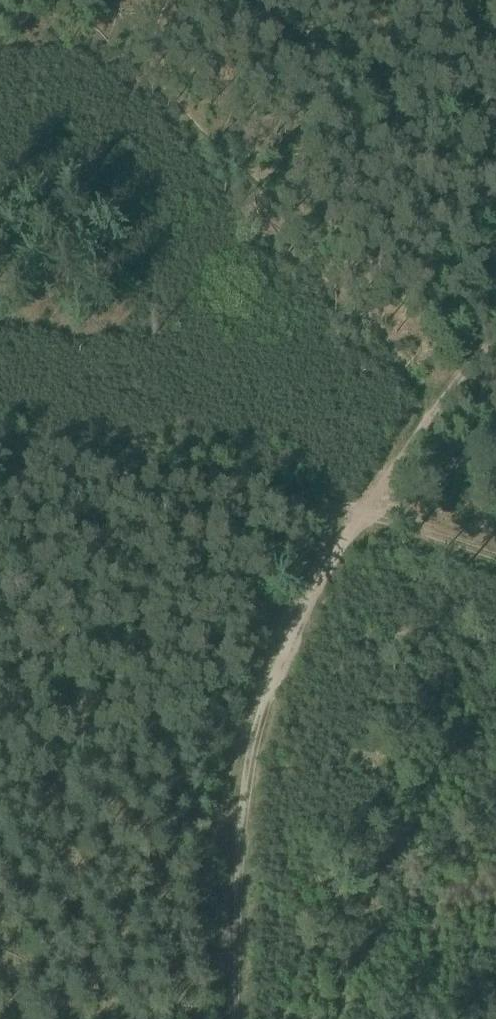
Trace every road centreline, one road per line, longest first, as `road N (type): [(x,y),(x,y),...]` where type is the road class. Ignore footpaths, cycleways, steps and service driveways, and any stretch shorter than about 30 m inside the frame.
road 1 (track): [(495,327),(366,512),(275,678),(249,772),(237,1018)]
road 2 (track): [(495,554),(366,512),(0,451)]
road 3 (track): [(366,512),(495,442)]

